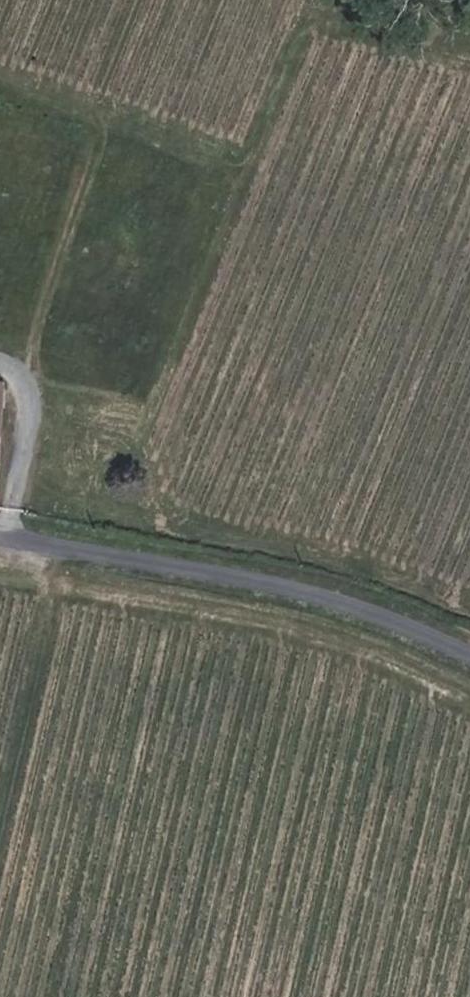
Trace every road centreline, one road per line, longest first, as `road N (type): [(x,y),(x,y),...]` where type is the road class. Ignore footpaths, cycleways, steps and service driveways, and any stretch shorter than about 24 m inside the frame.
road 1 (unclassified): [(469,656),(310,595),(0,536)]

